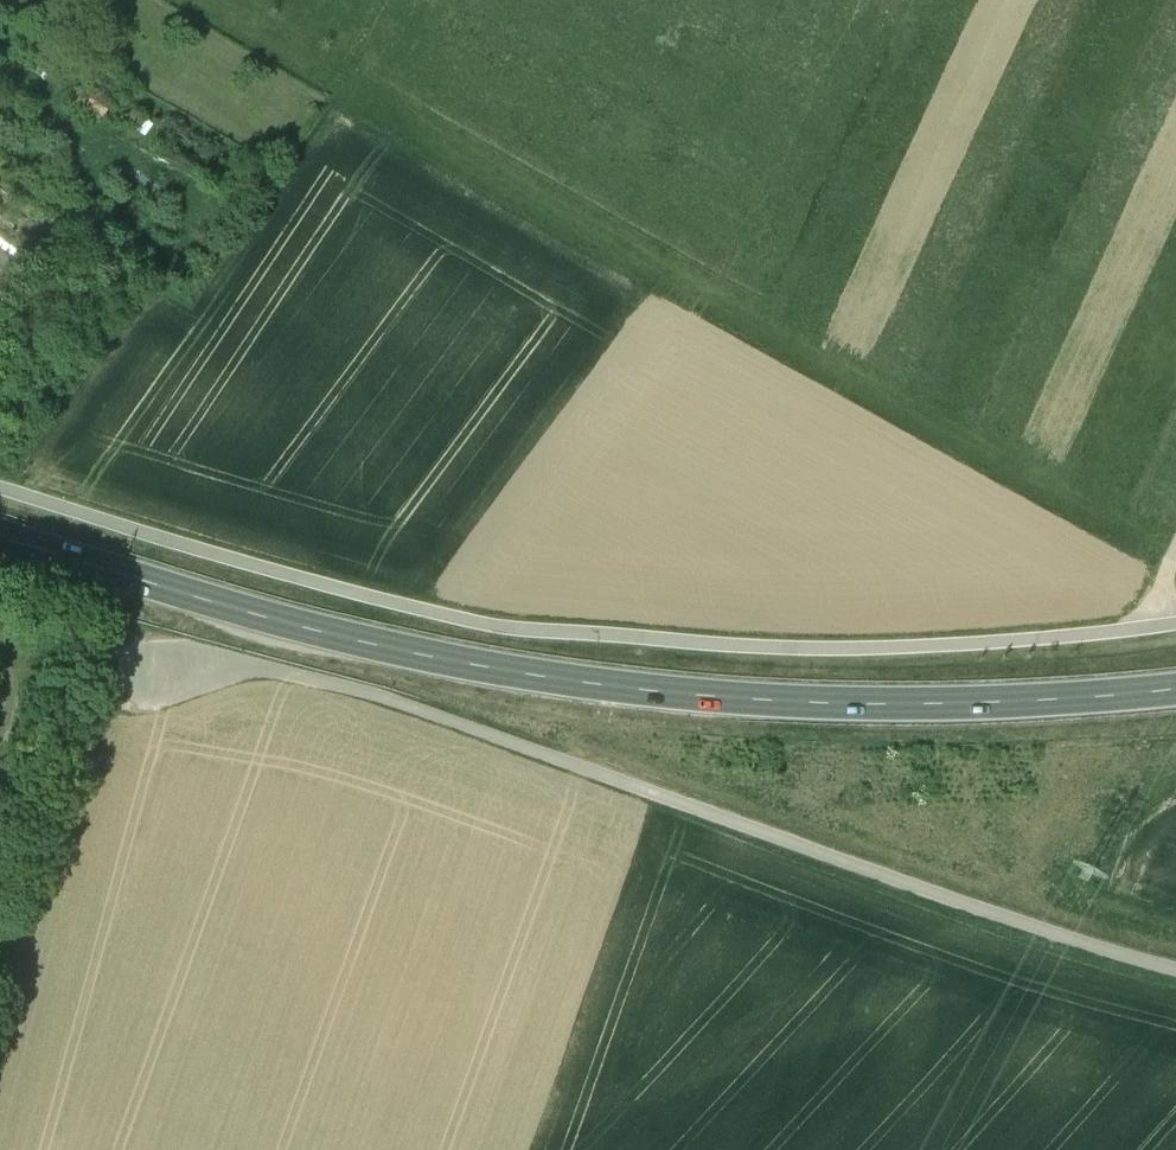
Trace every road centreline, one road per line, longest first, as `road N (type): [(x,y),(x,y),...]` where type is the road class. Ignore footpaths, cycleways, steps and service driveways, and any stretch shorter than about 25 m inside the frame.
road 1 (secondary): [(1175,687),(1019,700),(748,699),(434,655),(217,602)]
road 2 (secondary): [(0,537),(217,602)]

